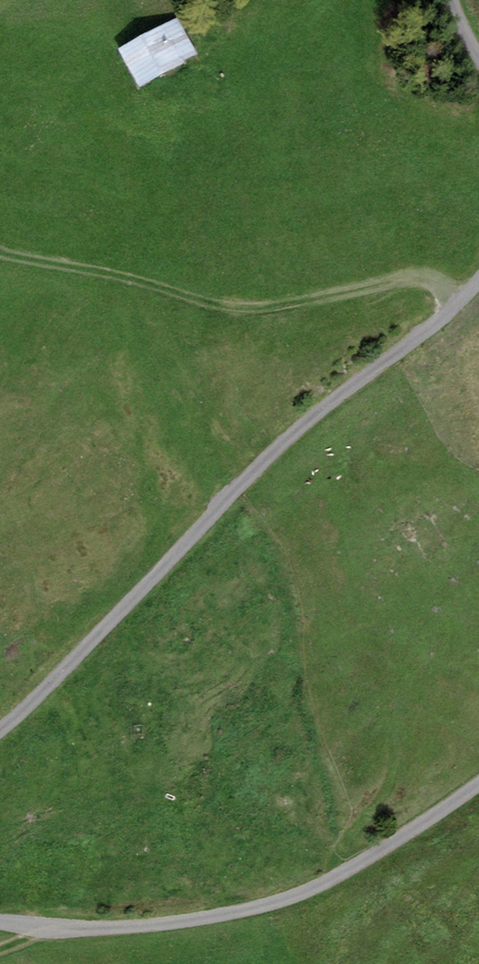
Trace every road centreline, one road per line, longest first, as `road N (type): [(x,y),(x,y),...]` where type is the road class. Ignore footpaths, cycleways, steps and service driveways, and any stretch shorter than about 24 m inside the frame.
road 1 (track): [(478,279),(245,476),(0,728)]
road 2 (track): [(0,921),(49,928),(192,918),(296,895),(478,781)]
road 3 (track): [(0,252),(121,275),(233,310),(411,274),(427,275),(454,305)]

